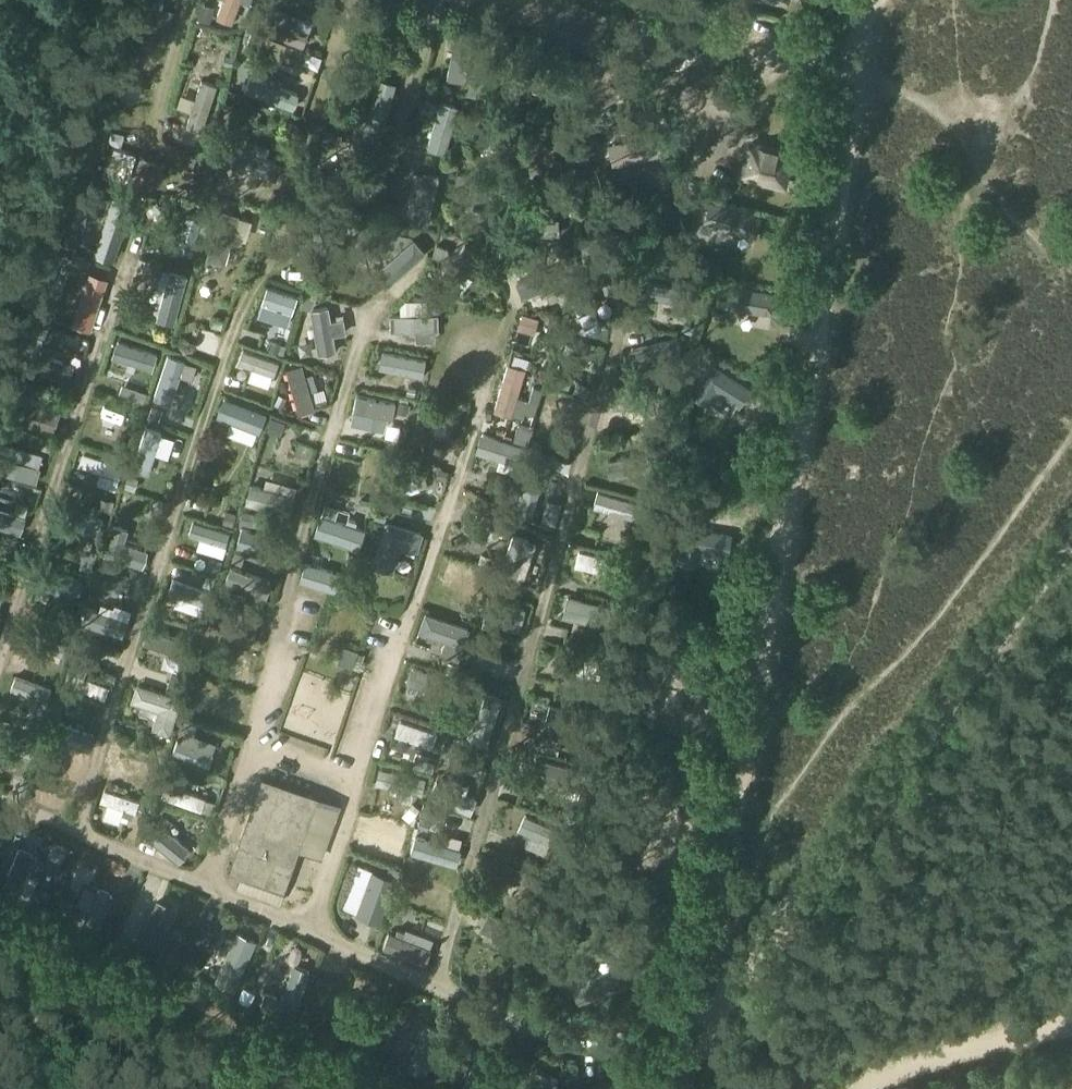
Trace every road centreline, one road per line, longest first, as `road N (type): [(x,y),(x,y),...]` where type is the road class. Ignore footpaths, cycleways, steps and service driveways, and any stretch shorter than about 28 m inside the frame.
road 1 (track): [(713,997),(699,981),(706,930),(801,389),(854,0)]
road 2 (track): [(433,987),(628,331)]
road 3 (track): [(193,886),(249,746),(293,561),(368,315),(422,264)]
road 4 (track): [(306,933),(509,301)]
road 5 (track): [(77,838),(240,304),(273,249)]
road 6 (track): [(775,943),(1071,543)]
road 7 (track): [(0,638),(129,256)]
road 8 (track): [(385,168),(434,0)]
road 9 (track): [(686,1088),(705,1033),(775,943)]
road 10 (track): [(341,0),(299,138)]
road 11 (track): [(186,0),(147,130)]

